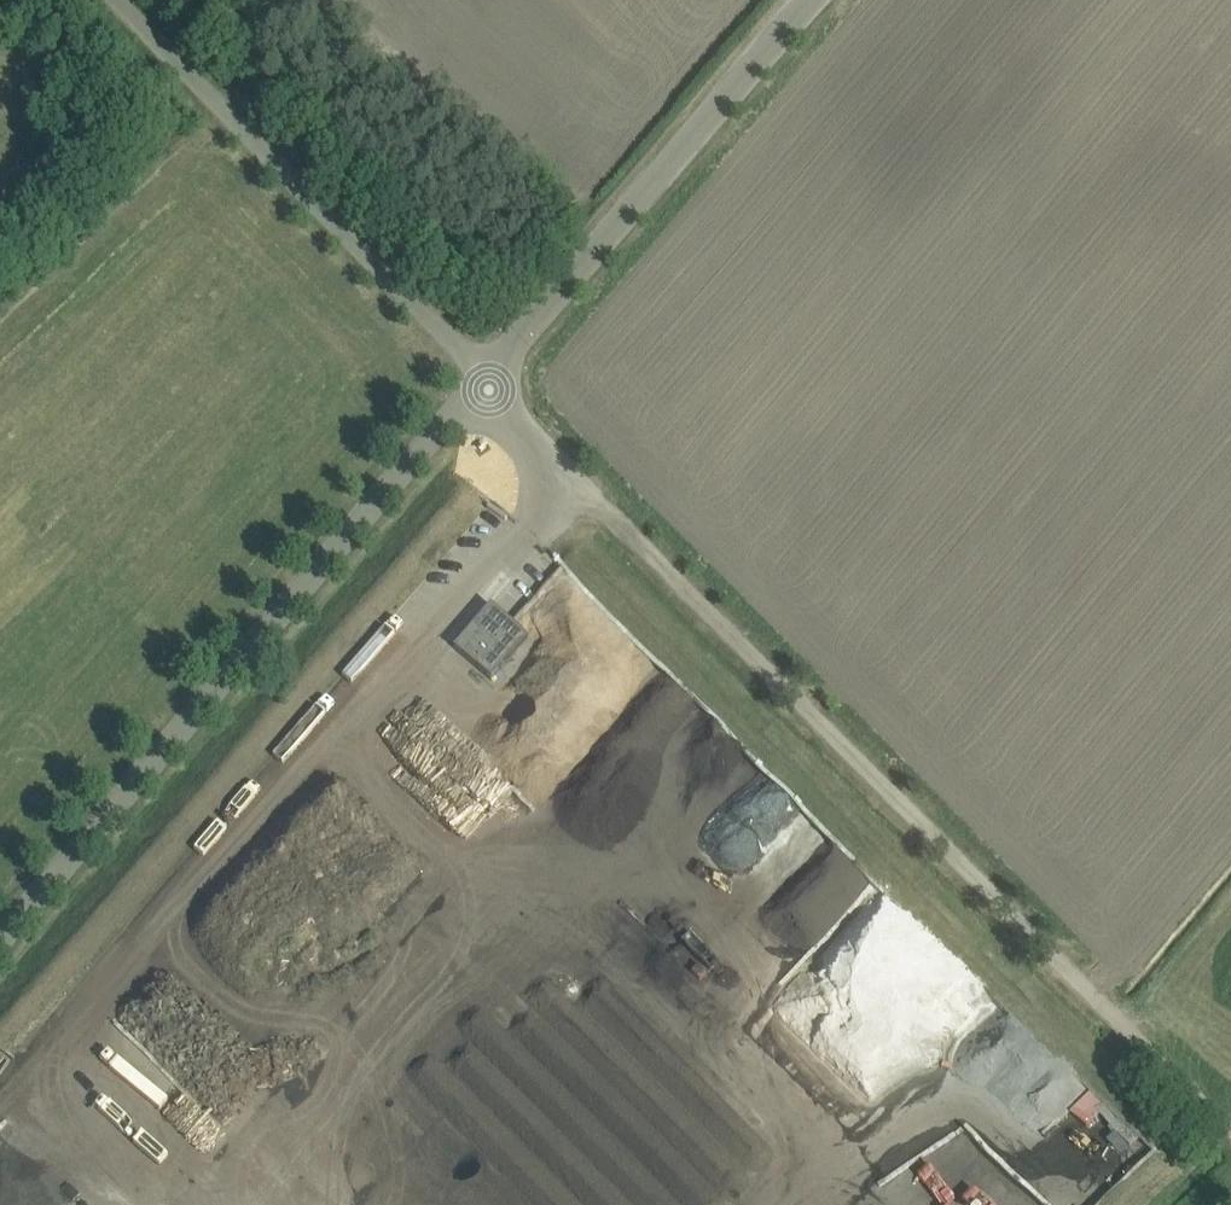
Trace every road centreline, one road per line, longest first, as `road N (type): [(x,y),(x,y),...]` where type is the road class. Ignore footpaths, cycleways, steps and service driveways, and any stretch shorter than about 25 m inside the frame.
road 1 (track): [(562,482),(594,496),(1230,1131)]
road 2 (unclassified): [(0,941),(484,377)]
road 3 (unclassified): [(484,377),(114,0)]
road 4 (unclassified): [(484,377),(811,0)]
road 5 (unclassified): [(484,377),(562,482)]

